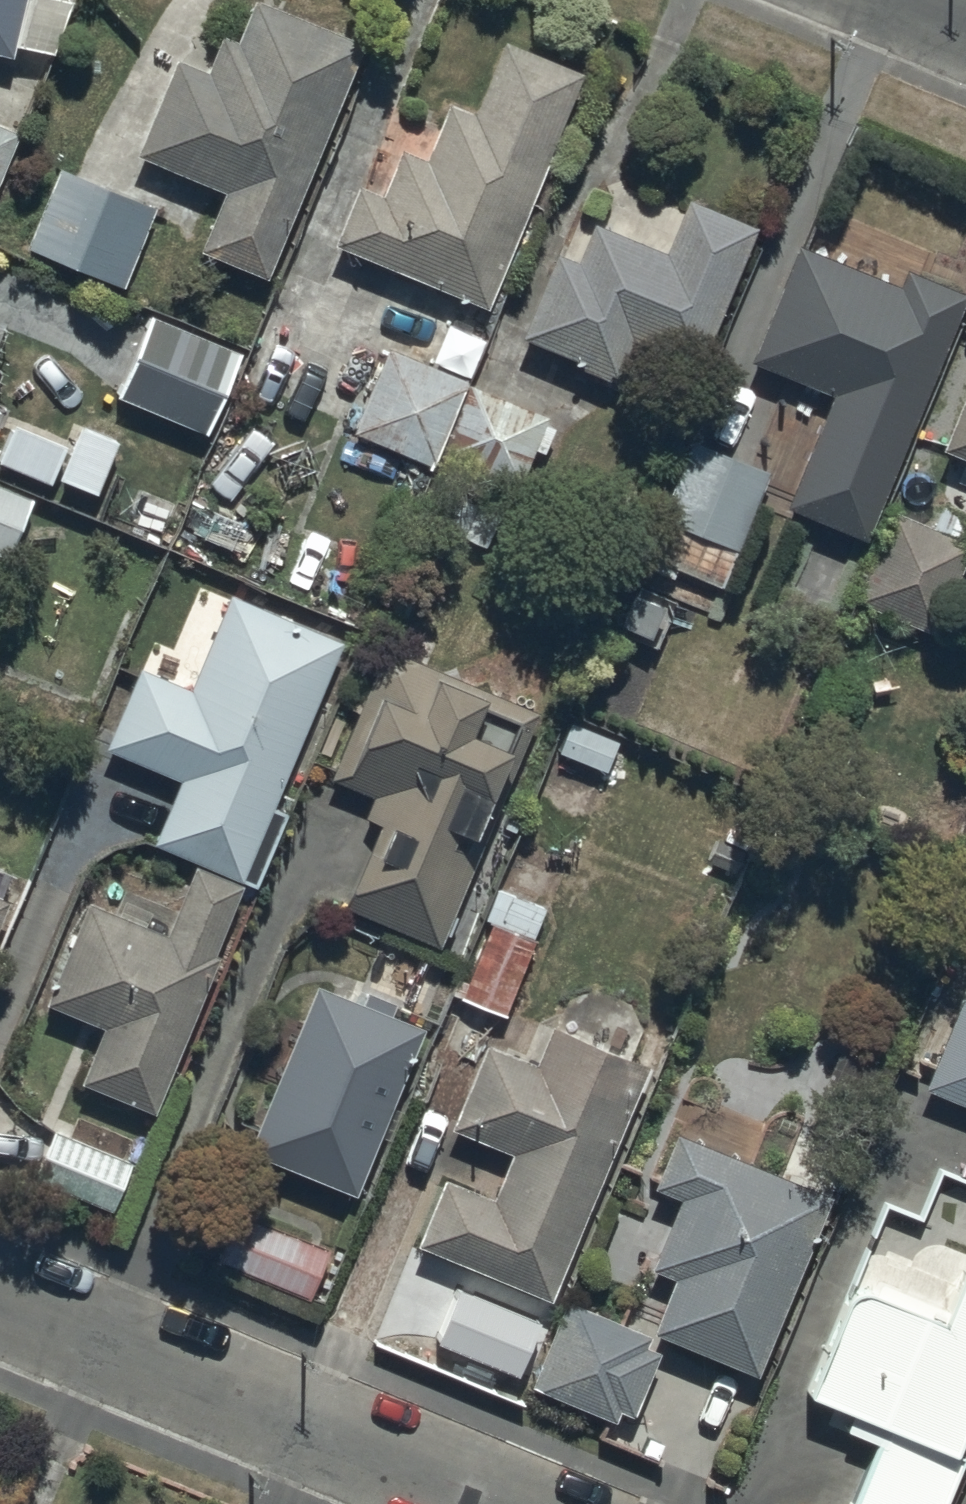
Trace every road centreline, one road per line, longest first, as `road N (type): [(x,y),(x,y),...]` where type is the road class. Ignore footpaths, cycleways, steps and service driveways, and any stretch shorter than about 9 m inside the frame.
road 1 (residential): [(0,1302),(492,1503)]

